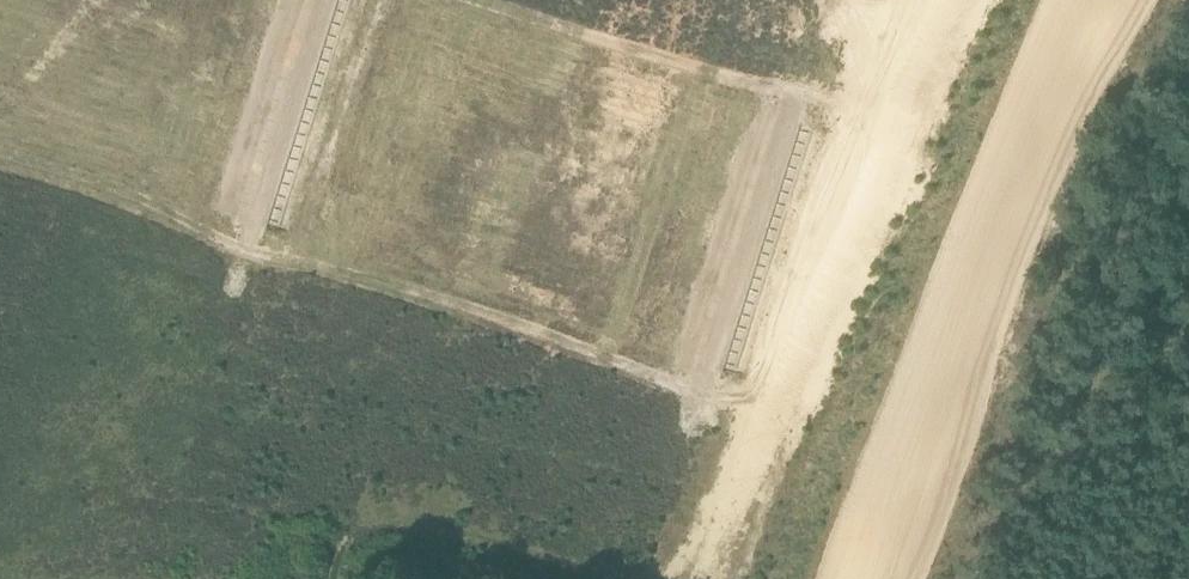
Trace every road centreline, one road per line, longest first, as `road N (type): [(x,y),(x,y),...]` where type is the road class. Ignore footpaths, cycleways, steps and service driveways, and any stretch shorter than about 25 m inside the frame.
road 1 (track): [(887,578),(986,286),(1105,0)]

